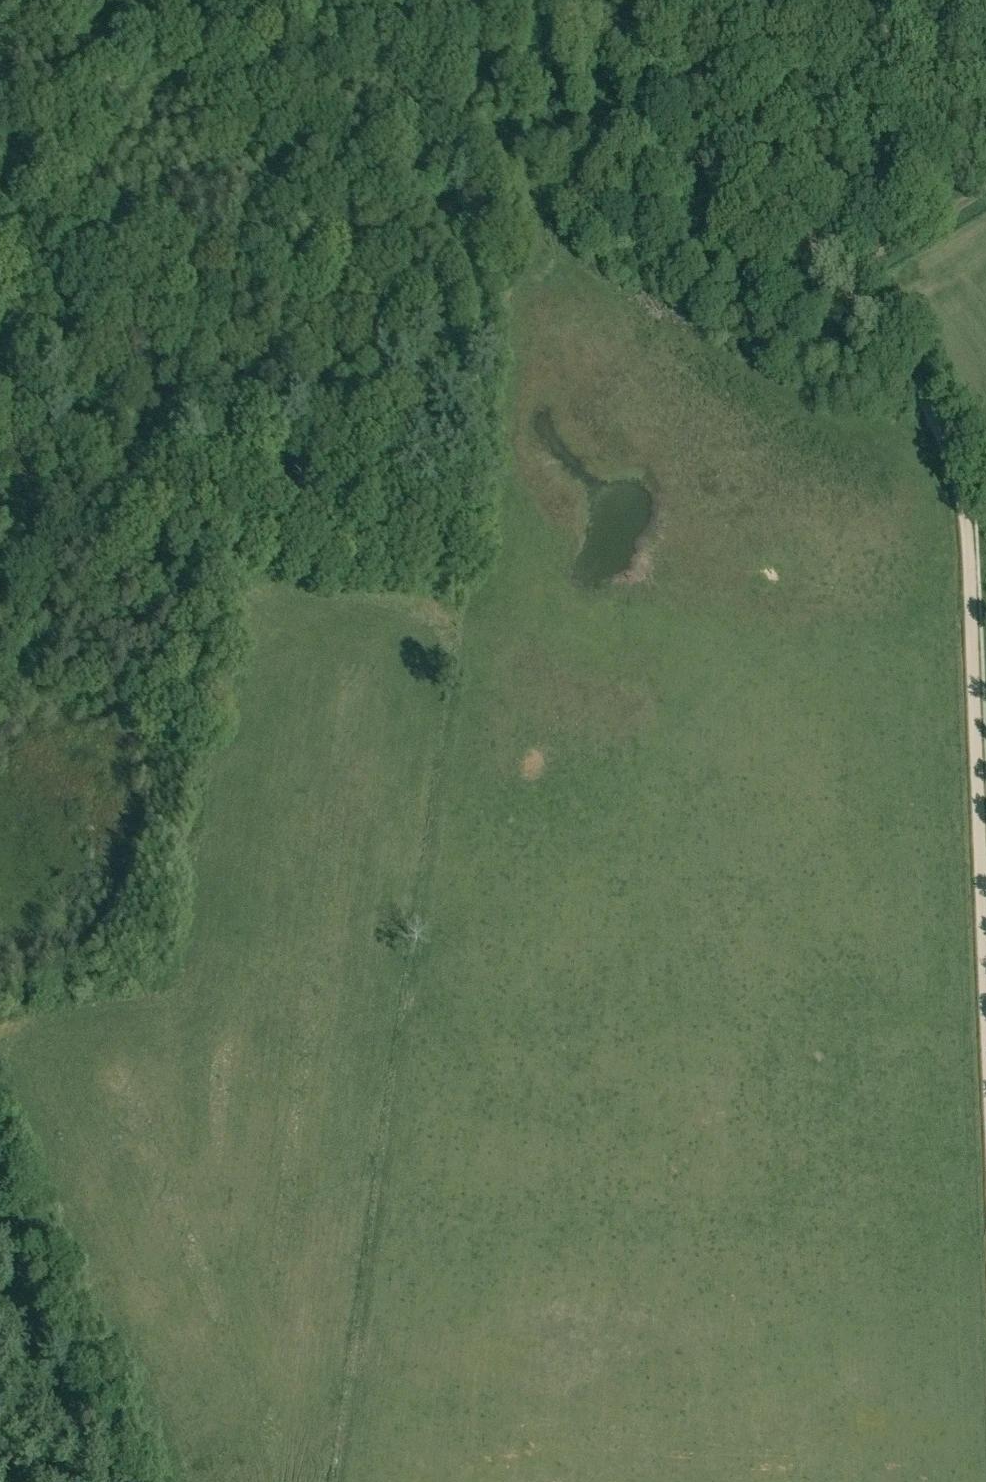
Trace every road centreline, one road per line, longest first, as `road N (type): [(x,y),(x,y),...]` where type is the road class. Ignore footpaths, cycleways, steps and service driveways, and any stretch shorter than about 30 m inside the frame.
road 1 (track): [(985,979),(968,537),(955,467),(836,276)]
road 2 (track): [(836,276),(653,0)]
road 3 (track): [(836,276),(985,188)]

